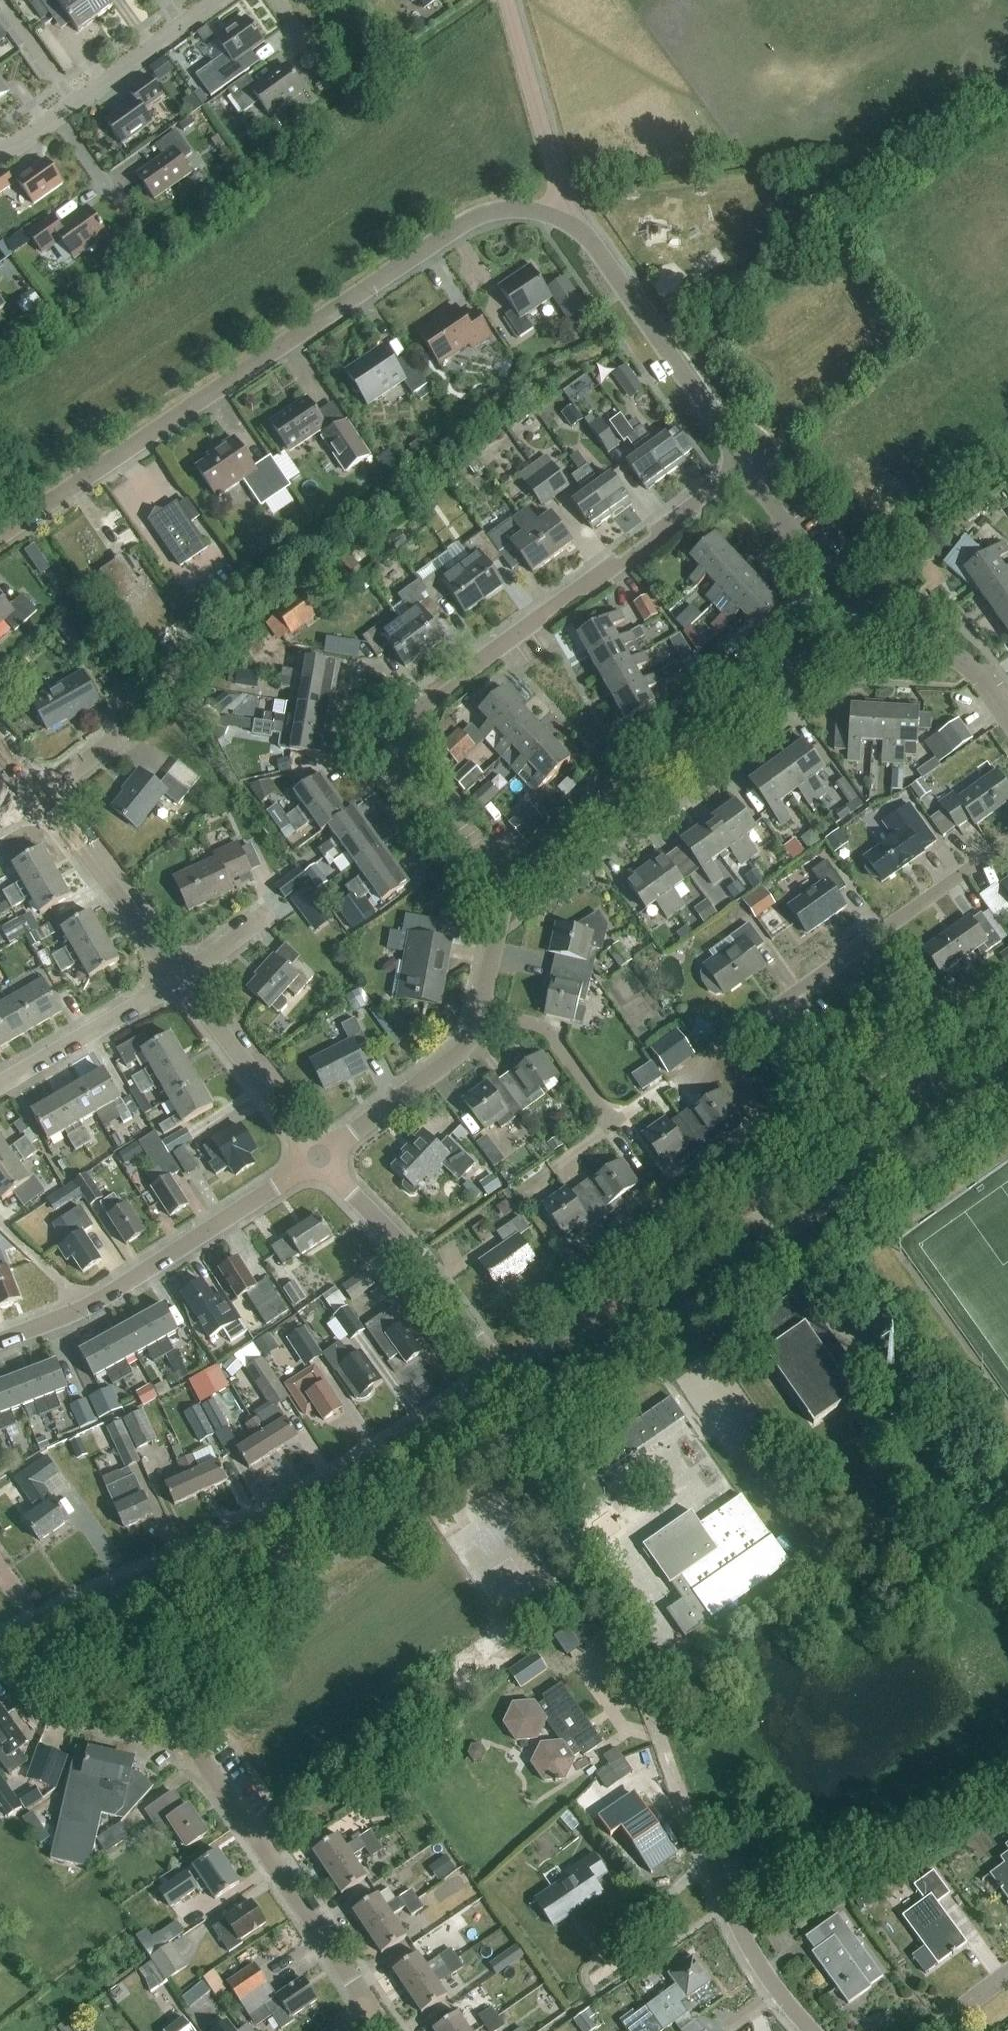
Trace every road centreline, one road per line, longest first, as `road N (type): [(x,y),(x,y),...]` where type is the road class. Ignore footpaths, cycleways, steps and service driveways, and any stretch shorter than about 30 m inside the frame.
road 1 (unclassified): [(0,538),(463,223),(522,209),(555,216)]
road 2 (residential): [(498,907),(414,774),(411,742),(420,713),(470,666),(746,465)]
road 3 (tertiary): [(502,1373),(1007,1022)]
road 4 (residential): [(365,2003),(199,1759),(112,1598)]
road 5 (residential): [(498,907),(561,841),(828,651),(860,638)]
road 6 (tertiary): [(112,1598),(348,1480),(502,1373)]
road 7 (residential): [(0,1343),(78,1312),(320,1159)]
road 8 (residential): [(718,1049),(1007,841)]
road 9 (residential): [(746,465),(595,244),(555,216)]
road 10 (residential): [(502,1373),(421,1264),(320,1159)]
road 11 (residential): [(182,979),(42,798)]
road 12 (residential): [(320,1159),(182,979)]
road 13 (residential): [(555,216),(562,180),(510,0)]
road 14 (residential): [(320,1159),(443,1067),(482,1010)]
road 15 (residential): [(0,148),(58,118),(183,28)]
road 16 (residential): [(0,1084),(182,979)]
road 17 (residential): [(860,638),(746,465)]
road 18 (unclassified): [(614,1125),(555,1037),(482,1010)]
road 19 (residential): [(1007,717),(979,675),(940,652),(897,638),(860,638)]
road 20 (tertiary): [(0,1649),(112,1598)]

